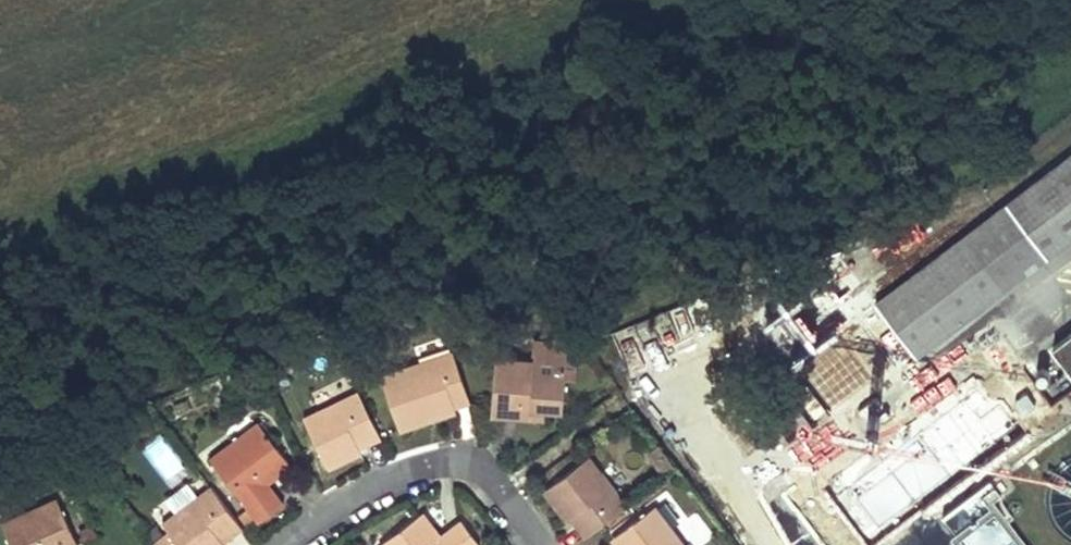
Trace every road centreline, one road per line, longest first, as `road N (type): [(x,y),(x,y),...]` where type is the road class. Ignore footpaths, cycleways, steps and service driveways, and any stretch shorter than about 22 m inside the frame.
road 1 (residential): [(541,544),(491,479),(446,463),(370,489),(286,544)]

